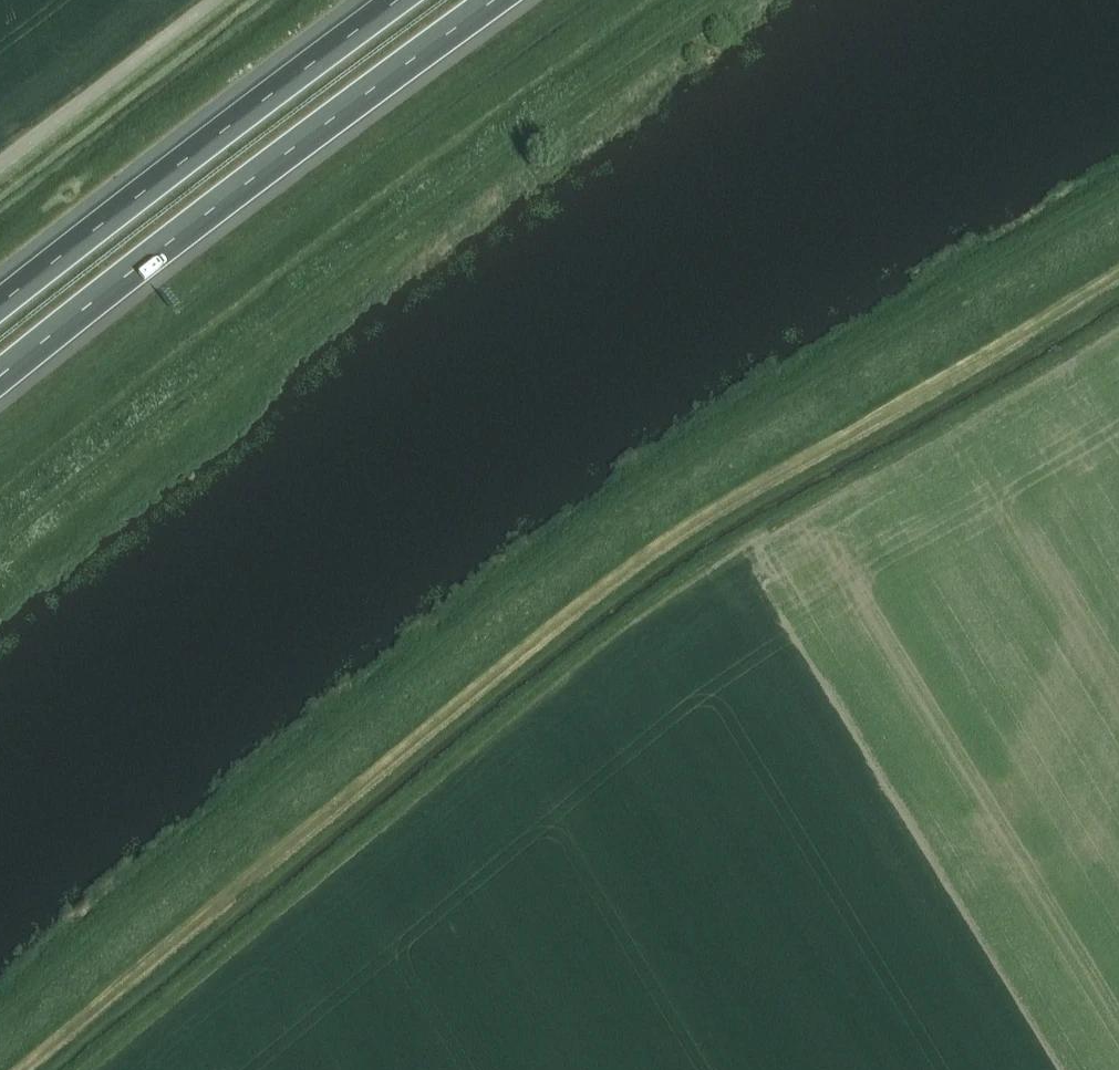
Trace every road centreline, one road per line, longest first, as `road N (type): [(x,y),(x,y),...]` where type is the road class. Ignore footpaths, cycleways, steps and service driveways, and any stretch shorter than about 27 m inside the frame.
road 1 (motorway): [(0,374),(494,0)]
road 2 (motorway): [(400,0),(0,305)]
road 3 (unclassified): [(0,165),(214,0)]

